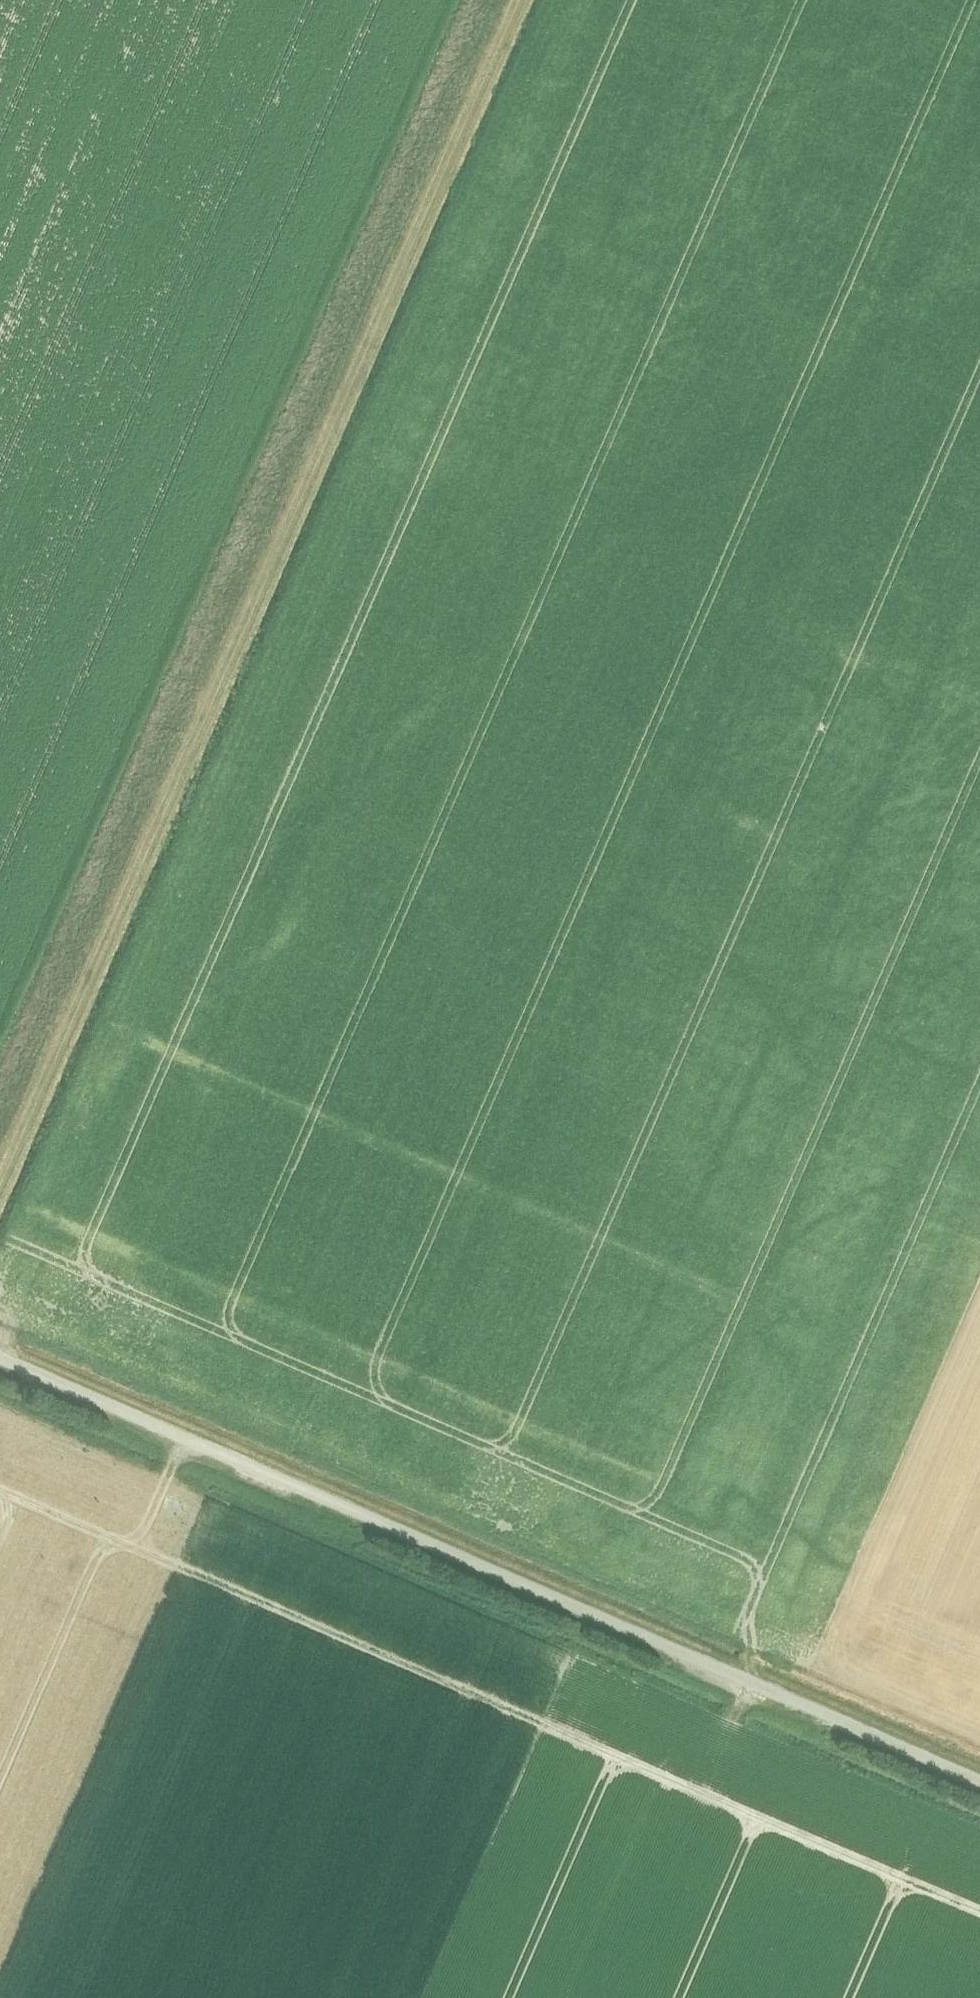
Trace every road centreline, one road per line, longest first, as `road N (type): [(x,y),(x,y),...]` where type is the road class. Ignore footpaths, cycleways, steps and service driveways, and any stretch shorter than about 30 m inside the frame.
road 1 (unclassified): [(979,1779),(0,1357)]

